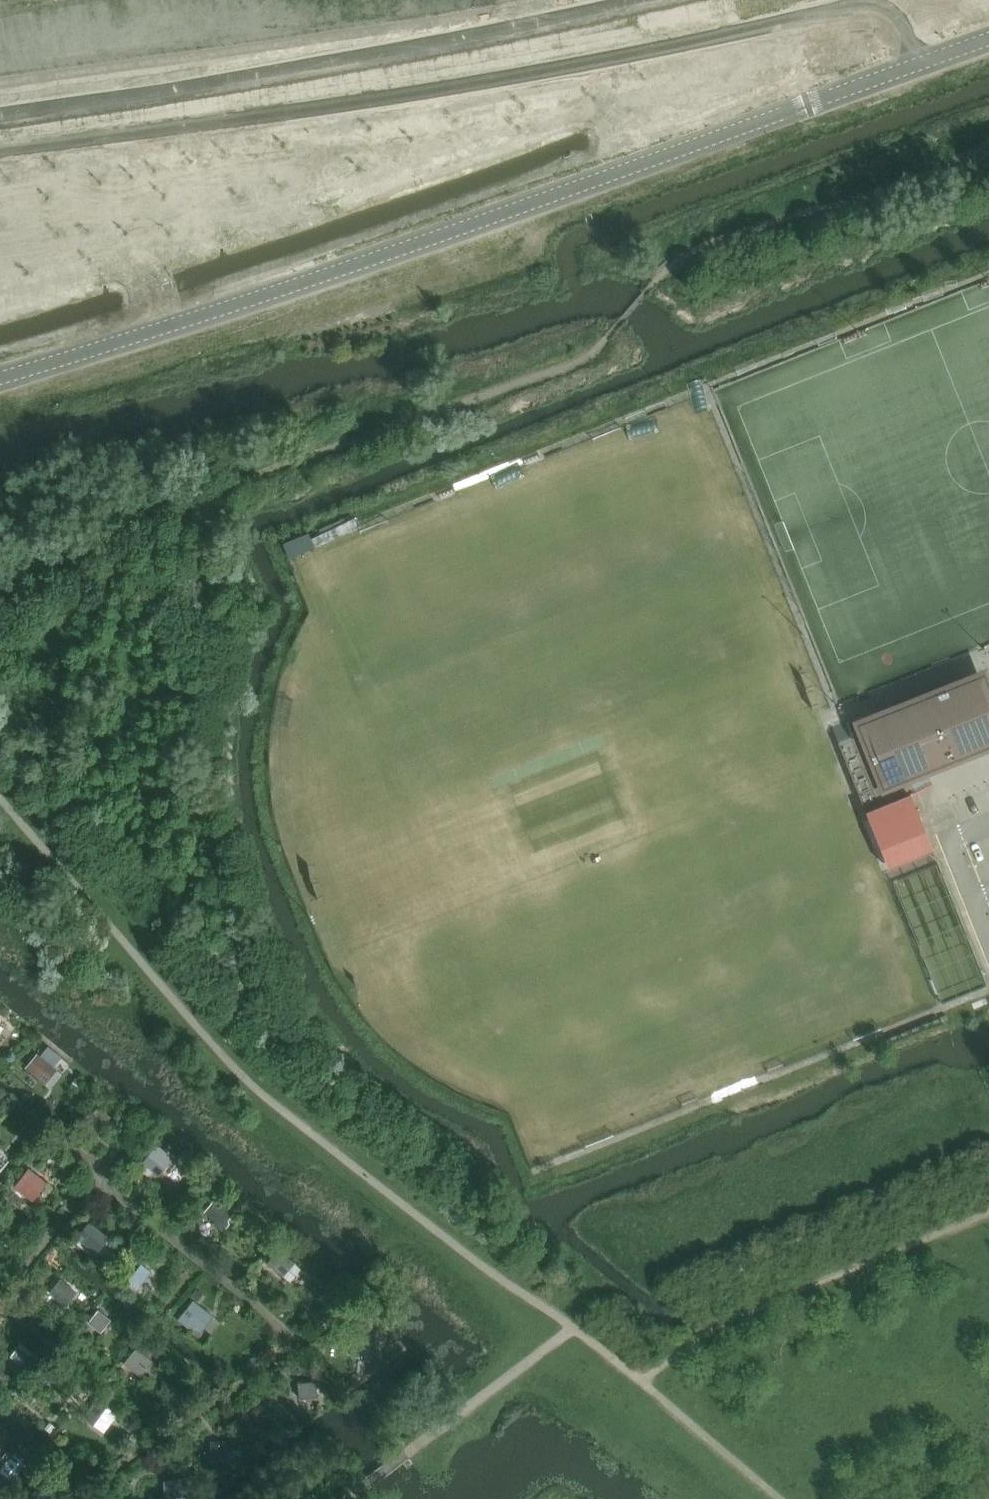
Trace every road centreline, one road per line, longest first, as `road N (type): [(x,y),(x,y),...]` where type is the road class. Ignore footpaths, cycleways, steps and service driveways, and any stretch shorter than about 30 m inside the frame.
road 1 (tertiary): [(988,41),(443,237),(0,379)]

